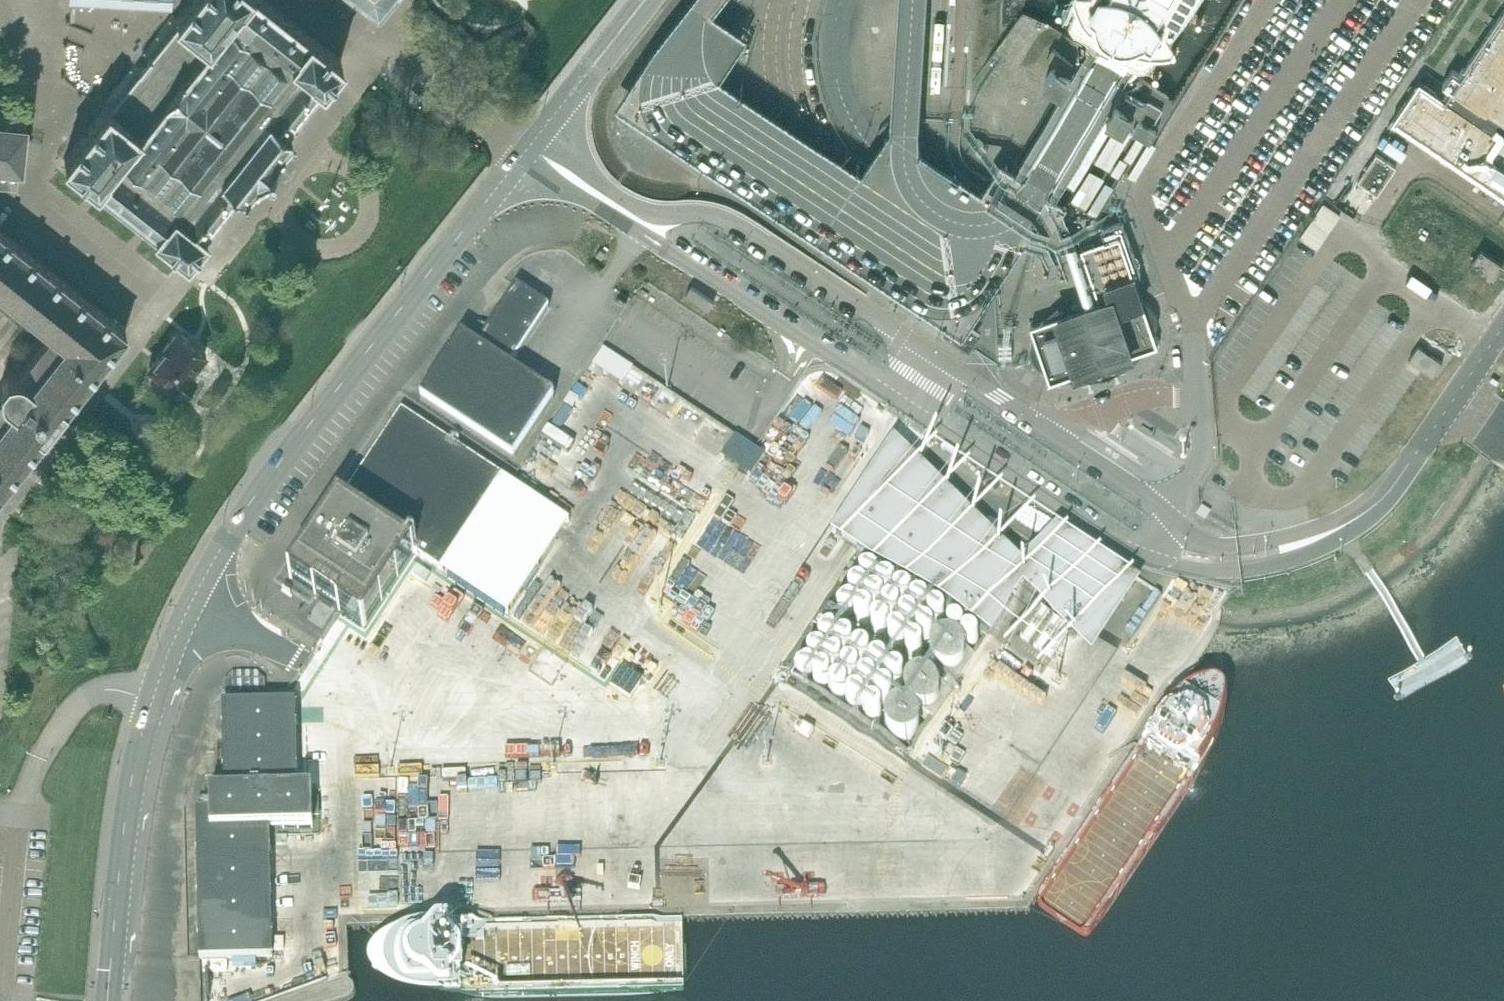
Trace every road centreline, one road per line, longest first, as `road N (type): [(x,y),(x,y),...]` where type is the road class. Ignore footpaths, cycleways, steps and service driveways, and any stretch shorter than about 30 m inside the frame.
road 1 (tertiary): [(194,599),(250,507),(529,148)]
road 2 (unclassified): [(109,982),(131,953),(152,784),(185,669),(231,644),(296,658)]
road 3 (tertiary): [(109,982),(135,767),(166,660),(194,599)]
road 4 (unclassified): [(941,359),(730,218),(655,213),(602,198)]
road 5 (unclassified): [(602,198),(616,219),(908,411)]
road 6 (unclassified): [(1136,556),(1220,572),(1310,554),(1373,518),(1404,483),(1408,466)]
road 7 (unclassified): [(1408,466),(1336,521),(1254,544),(1199,541),(1165,513)]
road 8 (unclassified): [(1165,513),(941,359)]
road 9 (unclassified): [(908,411),(1136,556)]
road 10 (unclassified): [(1165,513),(1201,455),(1194,334)]
road 11 (tertiary): [(645,0),(529,148)]
road 12 (unclassified): [(1503,325),(1408,466)]
road 13 (primary): [(867,143),(836,75),(841,0)]
road 14 (primary): [(902,147),(911,0)]
road 15 (unclassified): [(430,78),(529,148)]

